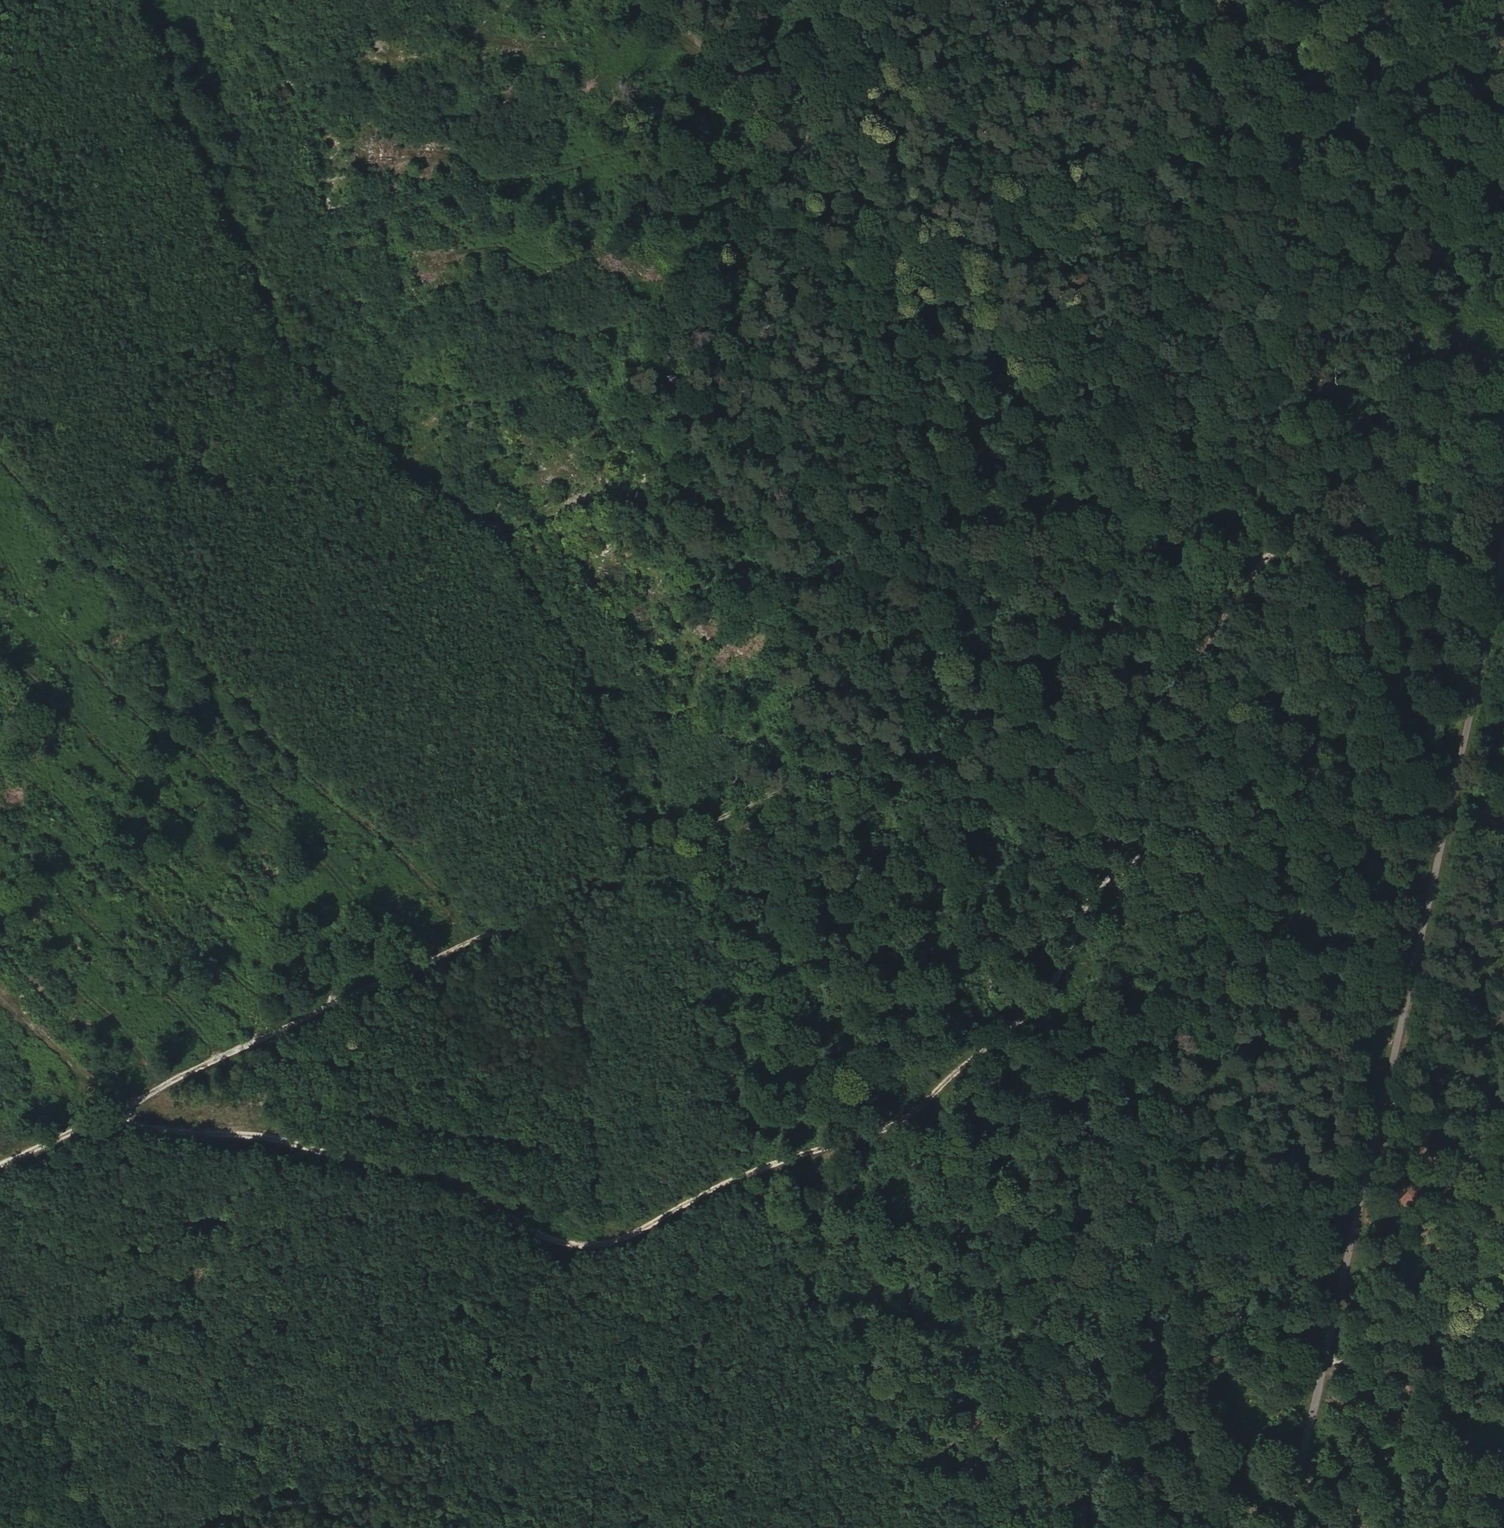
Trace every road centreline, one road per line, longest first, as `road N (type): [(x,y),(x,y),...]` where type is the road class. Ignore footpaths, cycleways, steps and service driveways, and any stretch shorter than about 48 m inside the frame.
road 1 (track): [(0,1161),(1278,555),(1503,457)]
road 2 (track): [(94,1115),(303,1149),(368,1168),(414,1166),(588,1253),(644,1235),(961,1053),(1065,944),(1200,758),(1278,555)]
road 3 (track): [(1298,1527),(1503,566)]

